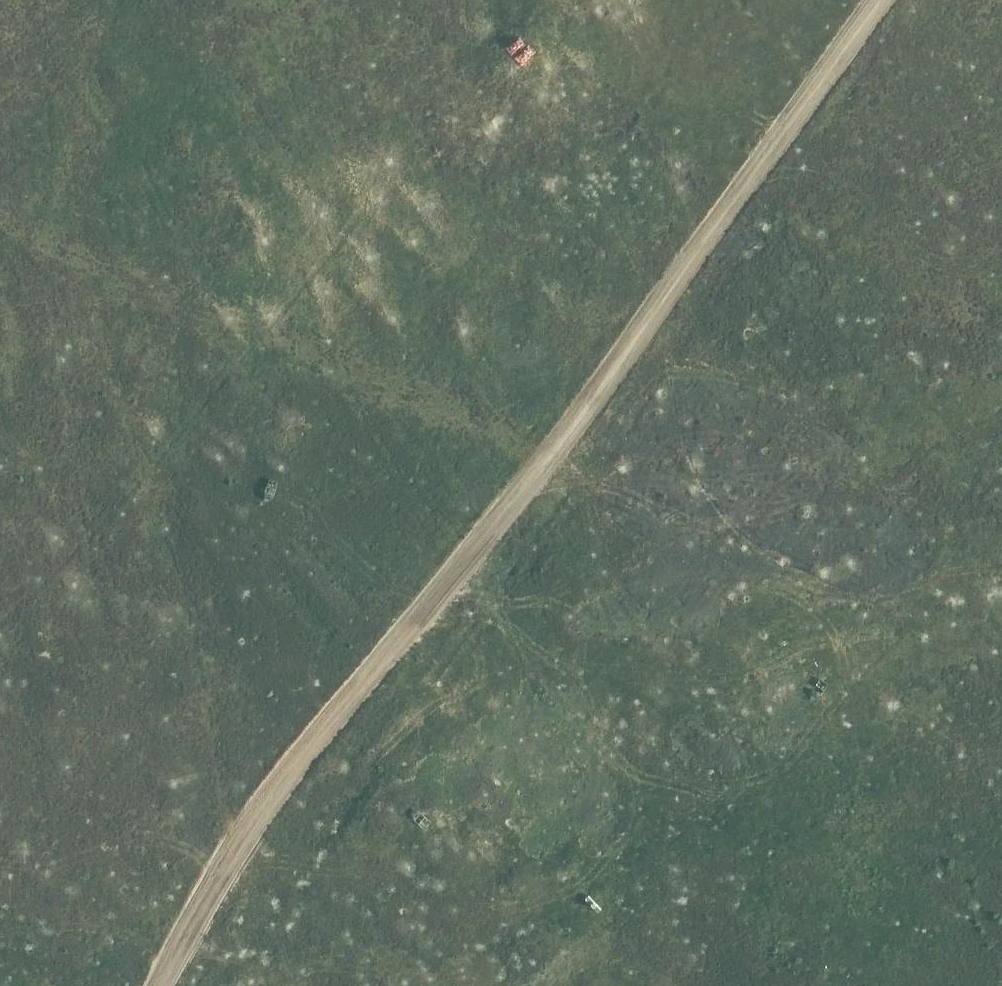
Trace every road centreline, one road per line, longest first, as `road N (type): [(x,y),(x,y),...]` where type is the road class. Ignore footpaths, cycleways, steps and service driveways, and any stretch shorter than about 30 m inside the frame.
road 1 (track): [(154,985),(182,924),(263,808),(561,434),(876,0)]

